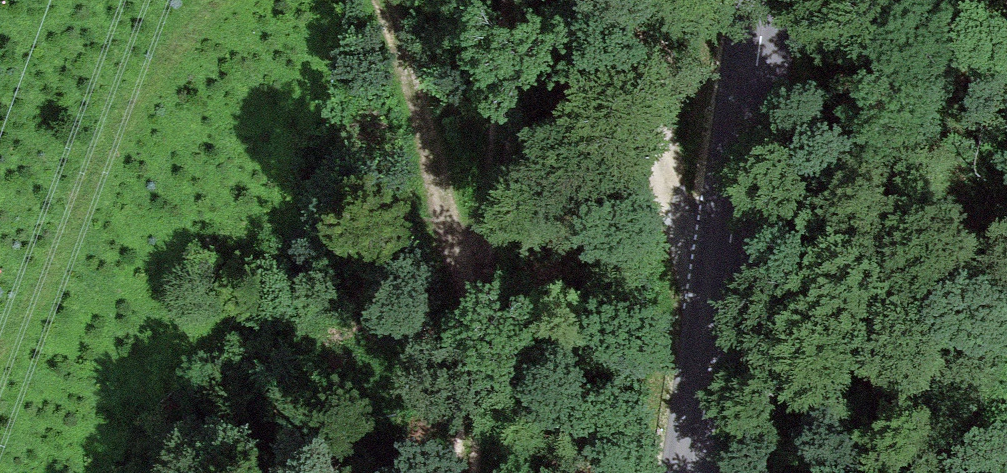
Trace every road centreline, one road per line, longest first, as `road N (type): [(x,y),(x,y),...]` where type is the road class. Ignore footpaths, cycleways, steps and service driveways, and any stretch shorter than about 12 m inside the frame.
road 1 (track): [(374,0),(465,308),(460,472)]
road 2 (secondary): [(693,472),(766,0)]
road 3 (track): [(506,0),(499,105),(465,308)]
road 4 (track): [(721,288),(667,188),(636,0)]

